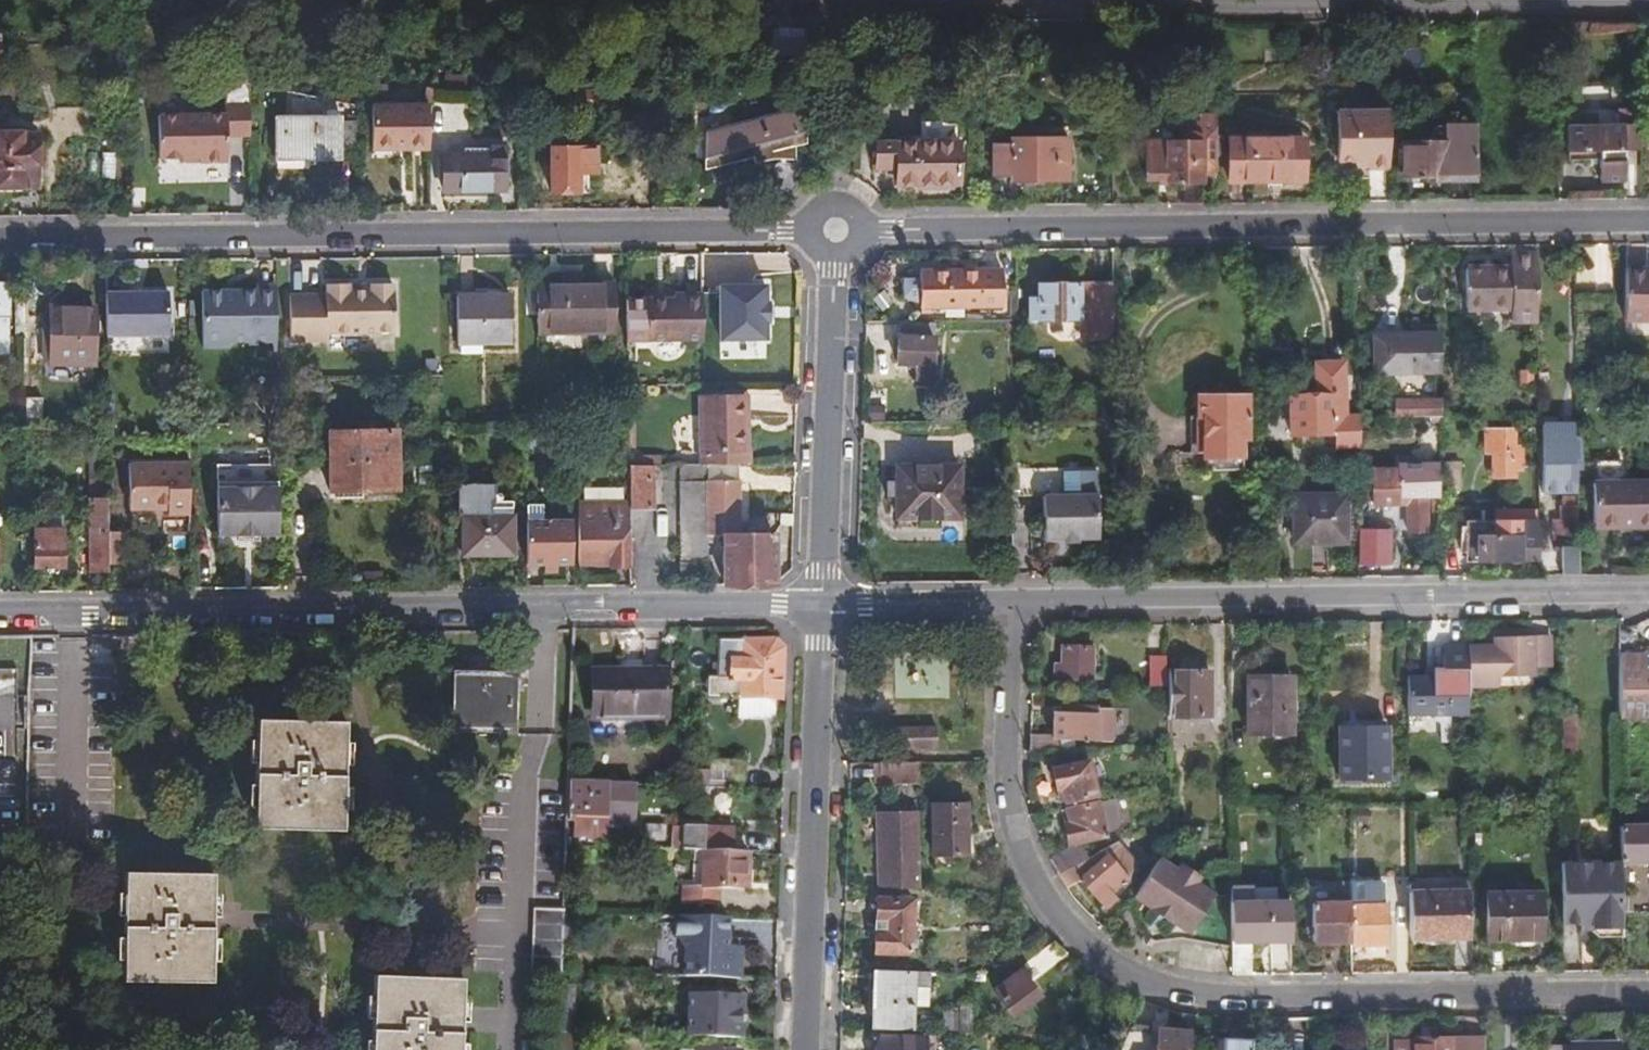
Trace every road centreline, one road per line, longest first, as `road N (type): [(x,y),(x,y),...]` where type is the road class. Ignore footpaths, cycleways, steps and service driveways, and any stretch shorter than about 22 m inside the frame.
road 1 (residential): [(1004,603),(1003,755),(1023,859),(1069,934),(1106,960),(1158,984),(1211,994),(1648,991)]
road 2 (secondary): [(823,606),(0,611)]
road 3 (residential): [(811,234),(0,241)]
road 4 (residential): [(1648,222),(863,233)]
road 5 (secondary): [(1648,592),(1004,603)]
road 6 (residential): [(823,606),(808,1049)]
road 7 (residential): [(838,260),(823,606)]
road 8 (secondary): [(1004,603),(823,606)]

